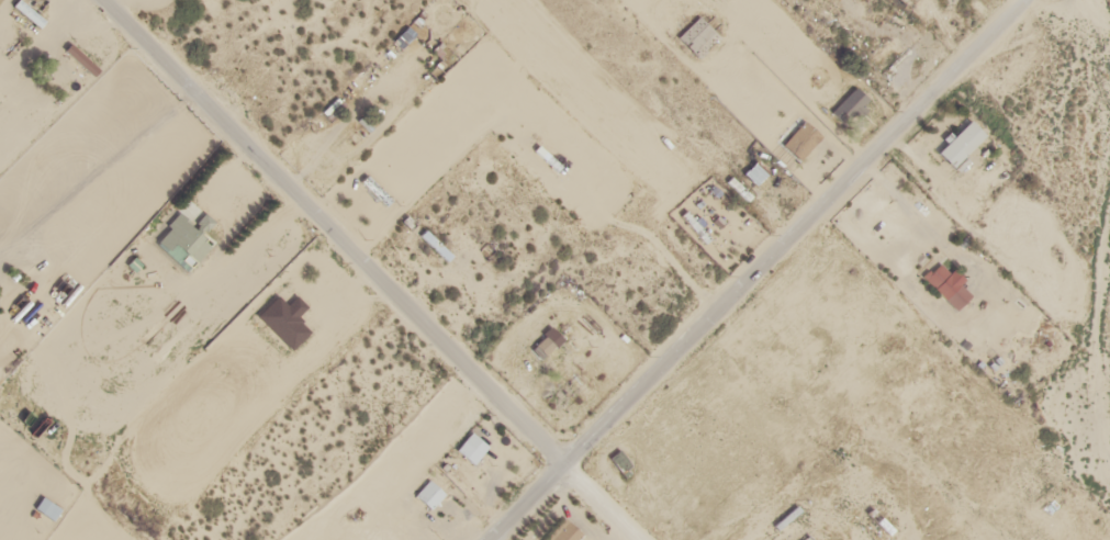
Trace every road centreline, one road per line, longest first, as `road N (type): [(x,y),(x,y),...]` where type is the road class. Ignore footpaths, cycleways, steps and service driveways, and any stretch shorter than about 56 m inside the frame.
road 1 (residential): [(495,539),(1036,0)]
road 2 (residential): [(96,0),(563,471)]

